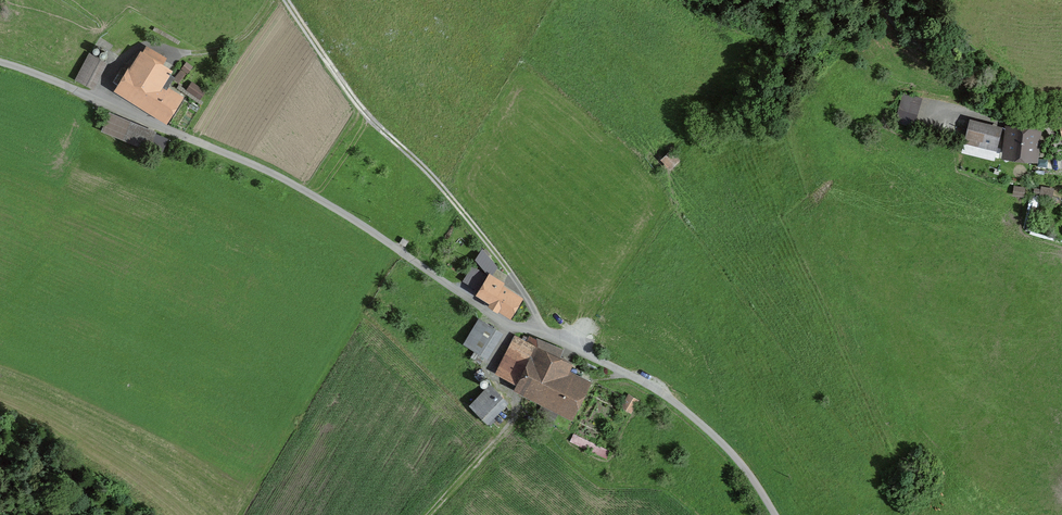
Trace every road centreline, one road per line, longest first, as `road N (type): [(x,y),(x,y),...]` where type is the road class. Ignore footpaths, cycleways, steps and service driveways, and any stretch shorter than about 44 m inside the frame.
road 1 (unclassified): [(775,514),(725,446),(654,388),(504,323),(270,174),(0,63)]
road 2 (track): [(543,334),(486,241),(356,103),(286,0)]
road 3 (track): [(504,323),(485,375),(513,411),(501,437)]
road 4 (track): [(170,54),(234,43),(272,0)]

